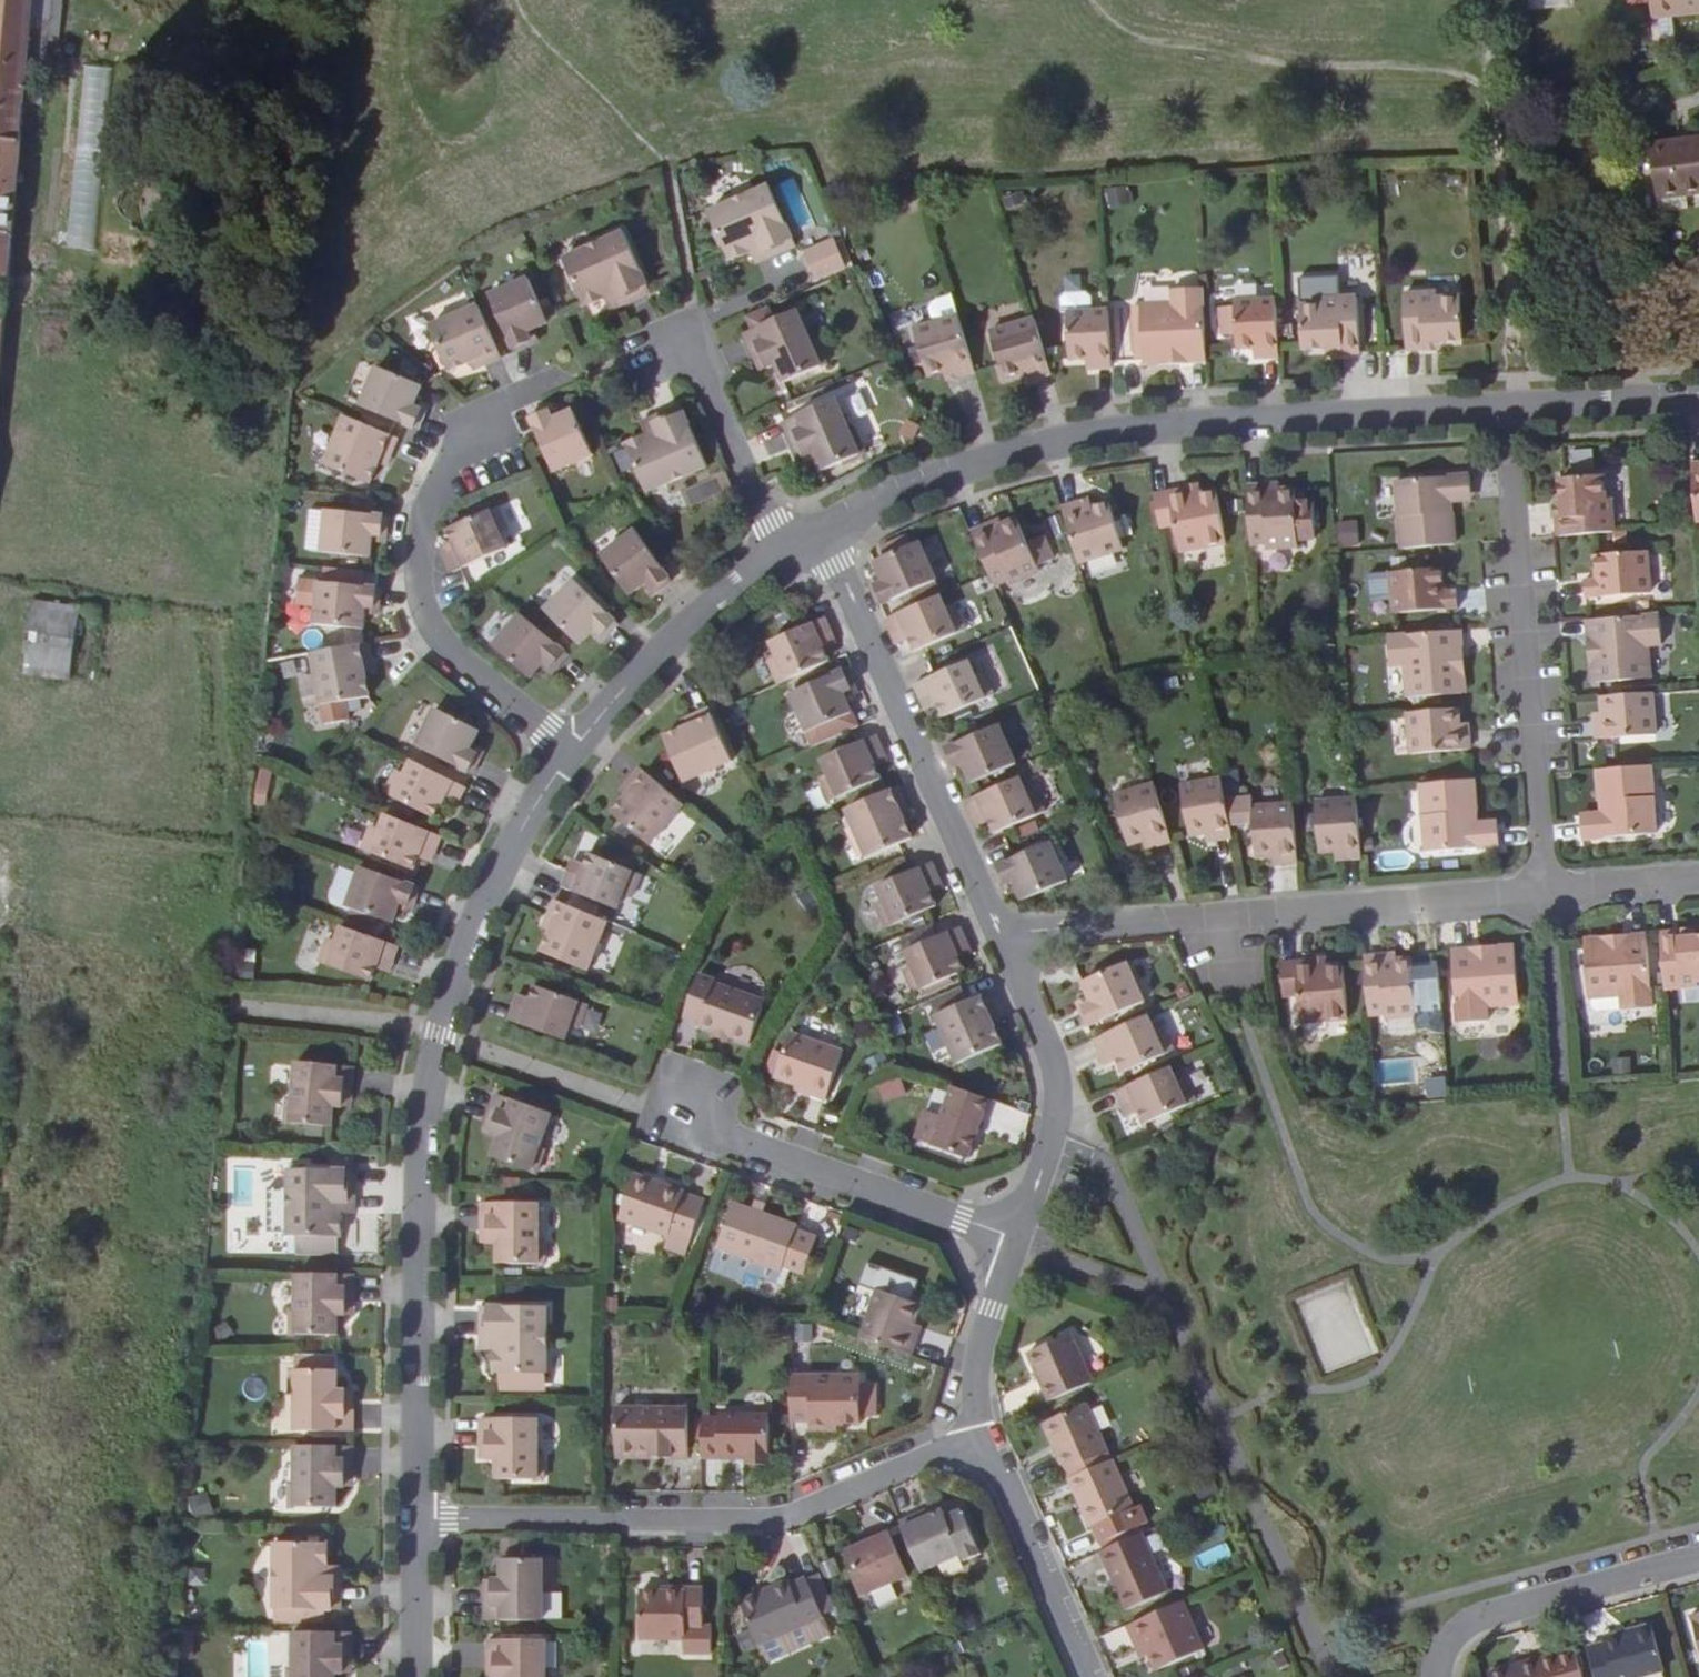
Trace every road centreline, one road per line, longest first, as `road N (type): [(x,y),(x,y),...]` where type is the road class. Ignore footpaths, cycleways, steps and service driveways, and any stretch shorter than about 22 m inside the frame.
road 1 (residential): [(417,1518),(420,1211),(439,1034),(469,932),(510,842),(573,748)]
road 2 (residential): [(820,531),(903,490),(1099,437),(1502,407)]
road 3 (residential): [(417,1518),(784,1517),(979,1436)]
road 4 (residential): [(1001,932),(1544,892)]
road 5 (residential): [(573,748),(433,626),(420,579),(435,493),(497,406),(551,382)]
road 6 (residential): [(1544,892),(1502,407)]
road 7 (residential): [(820,531),(1001,932)]
road 8 (residential): [(660,1109),(1017,1238)]
road 9 (residential): [(1001,932),(1060,1084),(1017,1238)]
road 10 (residential): [(1429,1676),(1444,1639),(1476,1618),(1698,1553)]
road 11 (residential): [(573,748),(704,608),(782,550)]
road 12 (residential): [(644,345),(687,329),(782,550)]
road 13 (residential): [(979,1436),(1084,1676)]
road 14 (residential): [(1017,1238),(979,1344),(970,1398),(979,1436)]
road 15 (residential): [(1502,407),(1698,396)]
road 16 (residential): [(416,1676),(417,1518)]
road 17 (residential): [(1544,892),(1698,877)]

